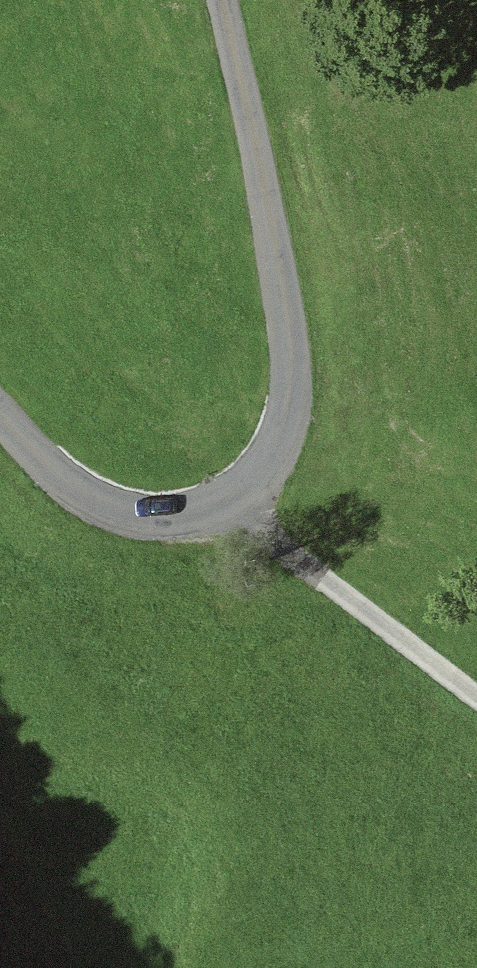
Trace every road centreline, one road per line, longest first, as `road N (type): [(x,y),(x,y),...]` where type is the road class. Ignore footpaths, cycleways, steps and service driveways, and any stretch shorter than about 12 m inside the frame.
road 1 (unclassified): [(0,410),(55,476),(138,517),(236,507),(277,455),(294,408),(296,357),(223,0)]
road 2 (track): [(236,507),(476,699)]

